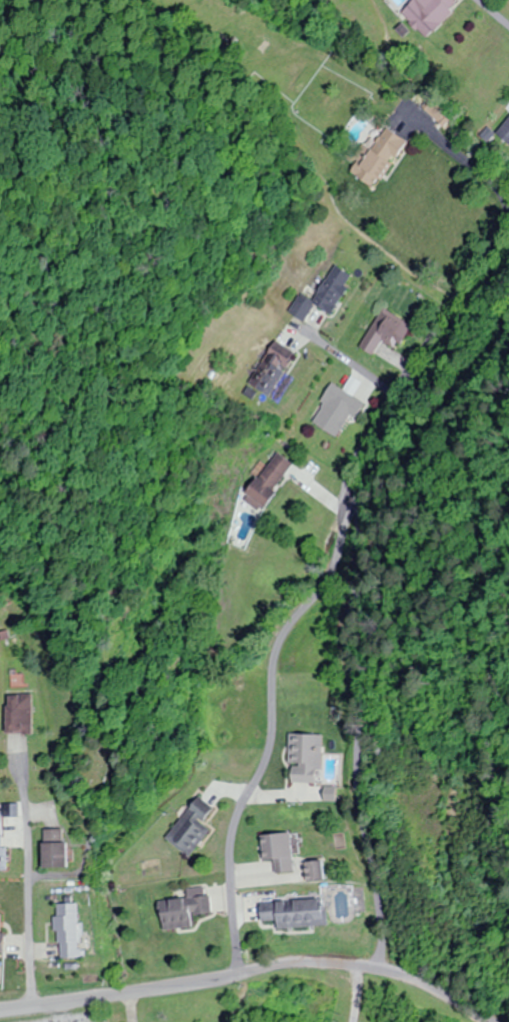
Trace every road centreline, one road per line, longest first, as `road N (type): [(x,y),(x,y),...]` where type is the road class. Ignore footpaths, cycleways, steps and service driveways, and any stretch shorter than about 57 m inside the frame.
road 1 (residential): [(377,971),(380,934),(349,661),(356,594),(508,321)]
road 2 (residential): [(0,1014),(299,964),(408,980),(487,1021)]
road 3 (residential): [(236,975),(229,863),(268,759),(274,671),(308,618),(363,575)]
road 4 (residential): [(23,769),(14,784),(36,1010)]

